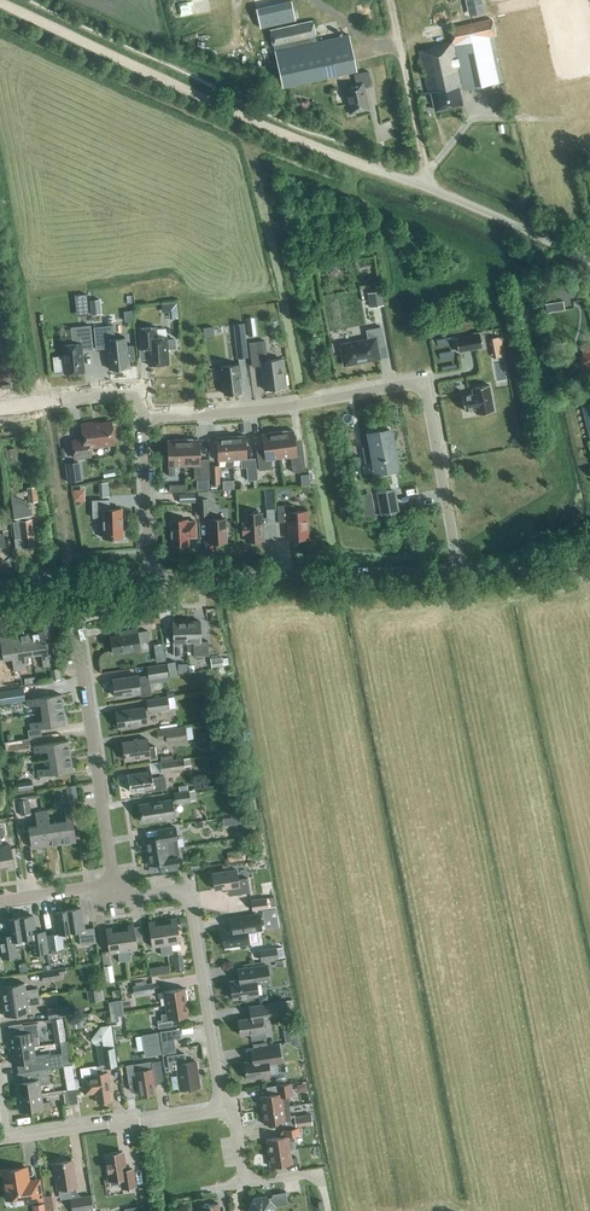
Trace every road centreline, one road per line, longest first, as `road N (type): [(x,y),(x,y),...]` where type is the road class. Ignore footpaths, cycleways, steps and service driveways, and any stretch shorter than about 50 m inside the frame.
road 1 (residential): [(458,572),(424,382),(280,408),(143,417)]
road 2 (track): [(428,187),(256,124),(0,5)]
road 3 (tertiary): [(150,583),(458,572)]
road 4 (unclassified): [(107,883),(112,870),(69,584)]
road 5 (unclassified): [(220,1102),(189,896),(138,898),(107,883)]
road 6 (unclassified): [(7,1138),(207,1114),(220,1102)]
road 7 (unclassified): [(327,1210),(321,1172),(245,1183),(232,1120),(220,1102)]
road 8 (unclassified): [(589,261),(428,187)]
road 9 (residential): [(143,417),(150,583)]
road 10 (tertiary): [(458,572),(589,548)]

